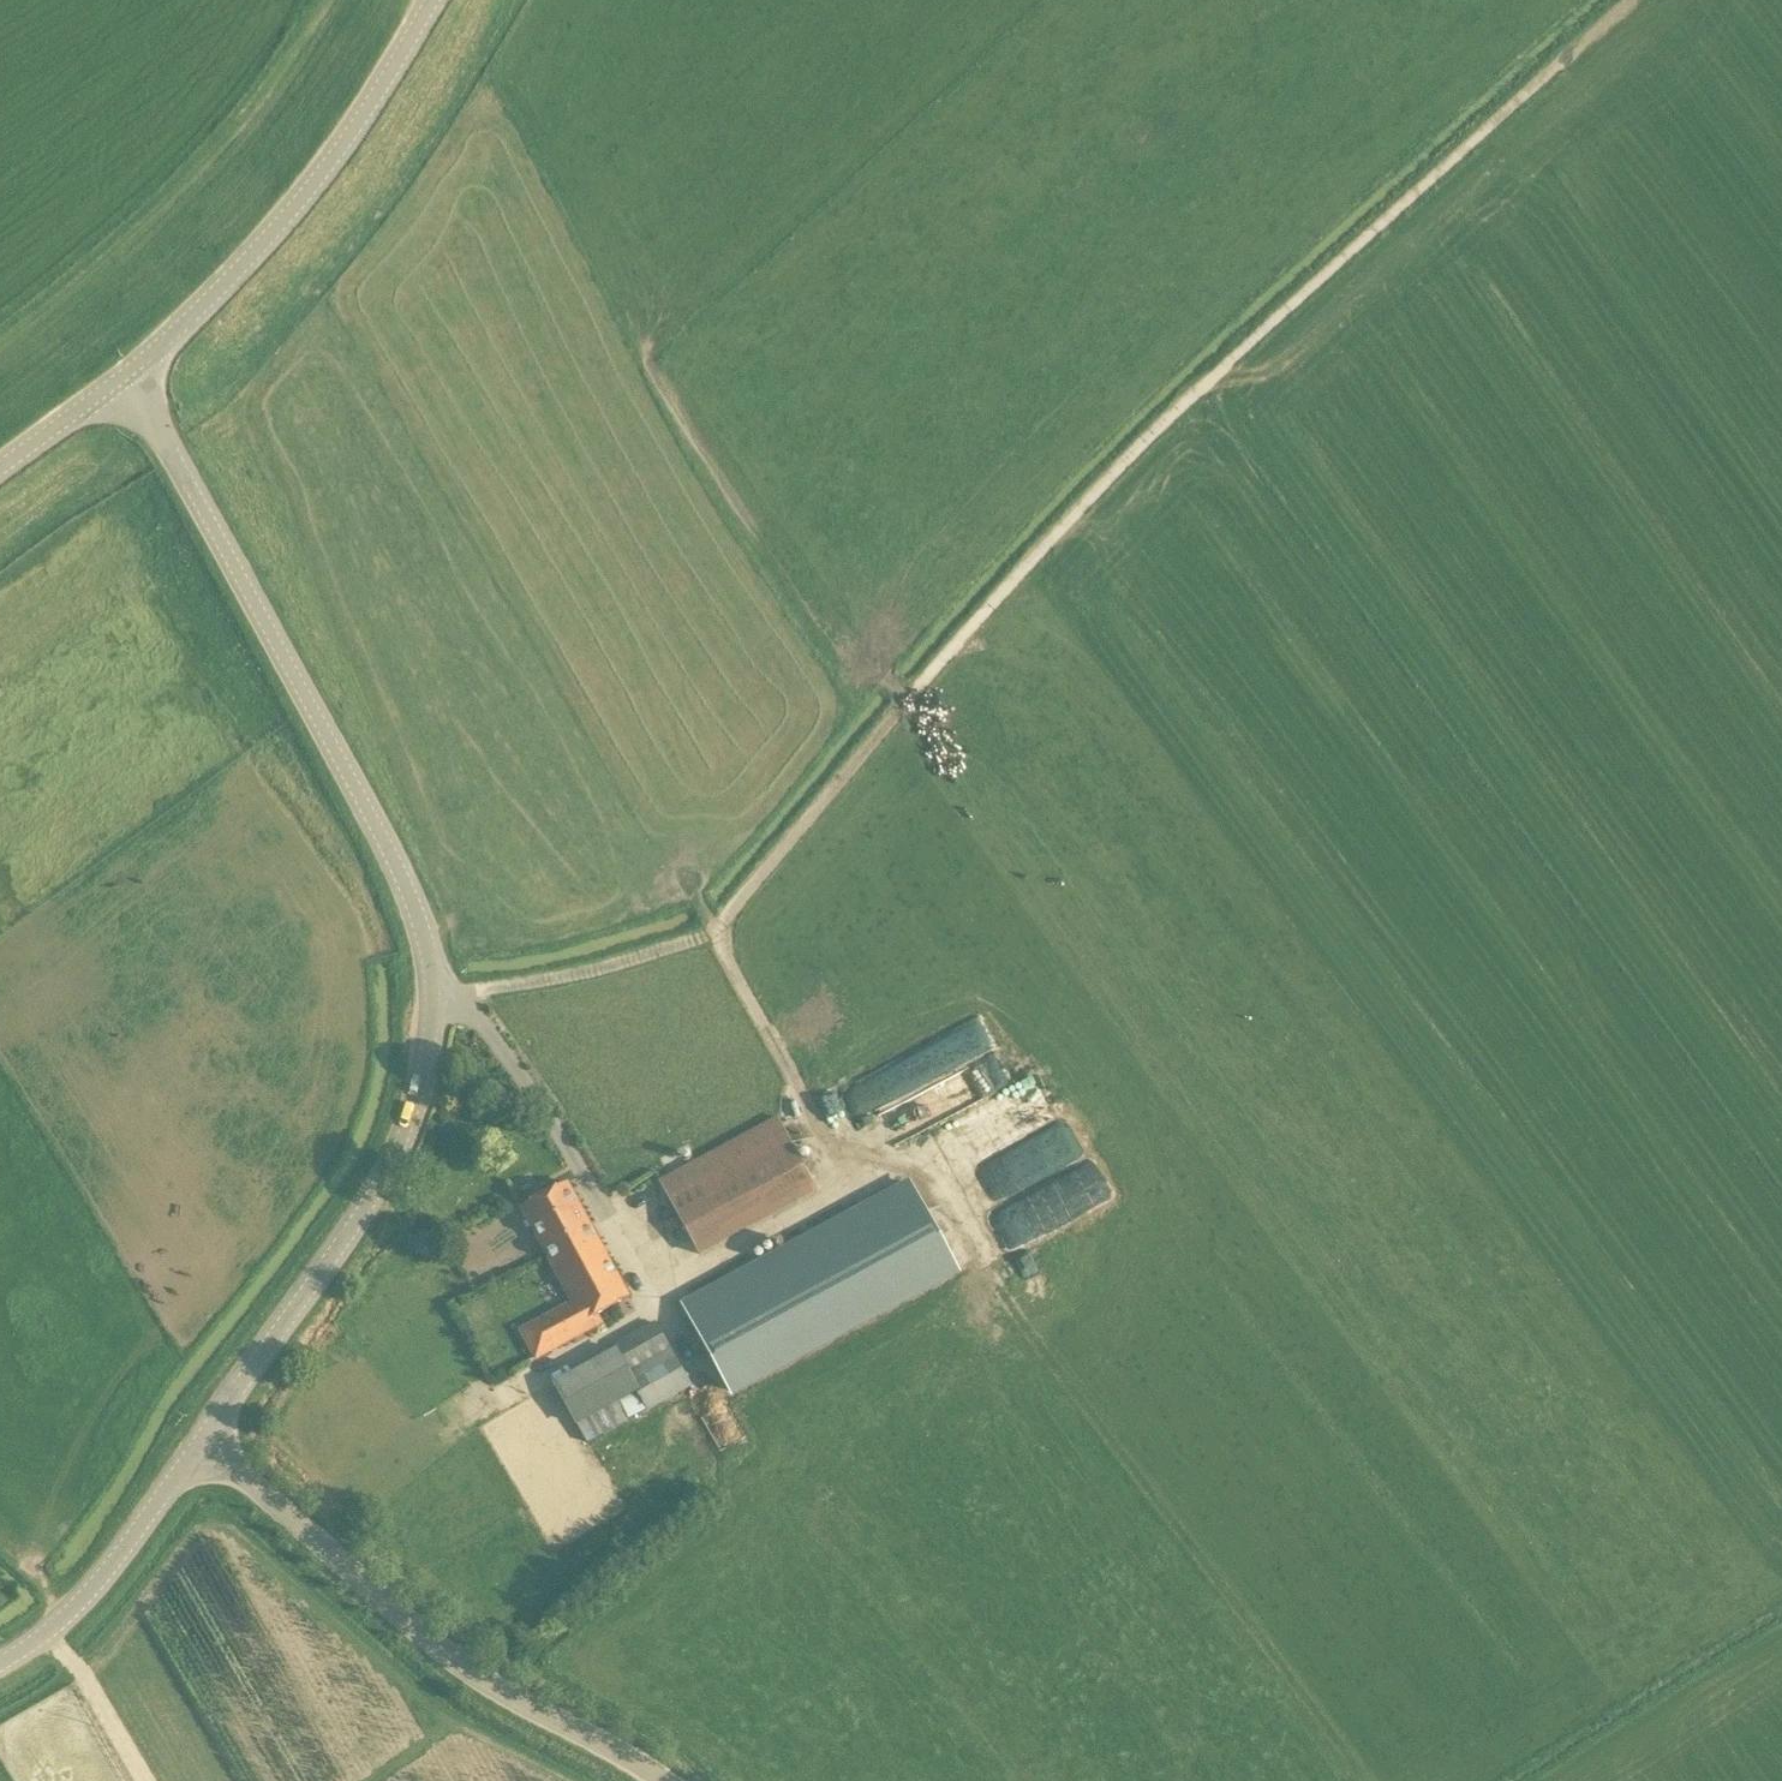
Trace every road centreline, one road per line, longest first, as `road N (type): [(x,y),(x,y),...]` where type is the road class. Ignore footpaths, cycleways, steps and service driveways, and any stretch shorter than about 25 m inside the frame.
road 1 (unclassified): [(204,1444),(396,1147),(427,1065),(429,973),(409,895),(368,810),(140,369)]
road 2 (unclassified): [(661,1780),(468,1674),(204,1444)]
road 3 (tertiary): [(140,369),(318,186),(437,0)]
road 4 (unclassified): [(0,1667),(69,1617),(204,1444)]
road 5 (tertiary): [(0,474),(140,369)]

